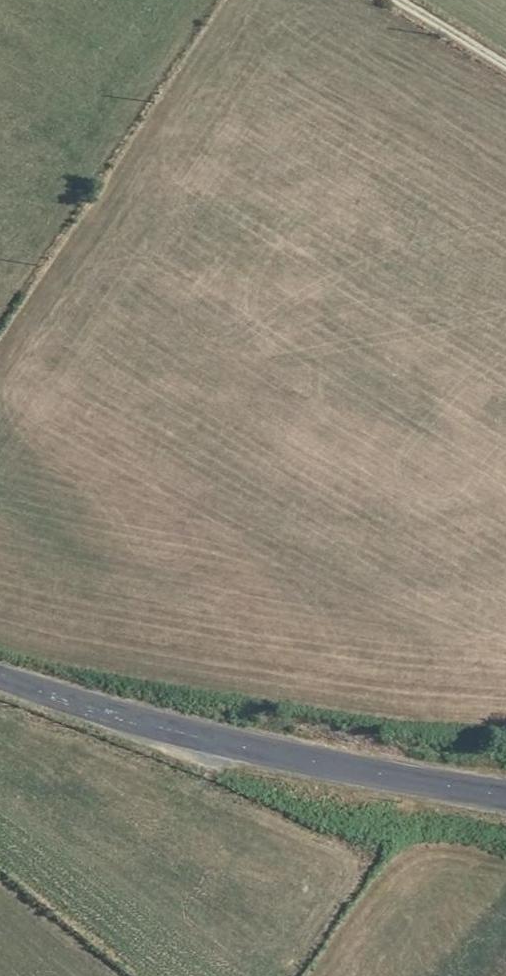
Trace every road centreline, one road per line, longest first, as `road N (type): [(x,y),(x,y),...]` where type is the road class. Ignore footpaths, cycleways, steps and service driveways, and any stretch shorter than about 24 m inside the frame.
road 1 (tertiary): [(0,676),(258,746),(505,792)]
road 2 (track): [(403,0),(505,63)]

